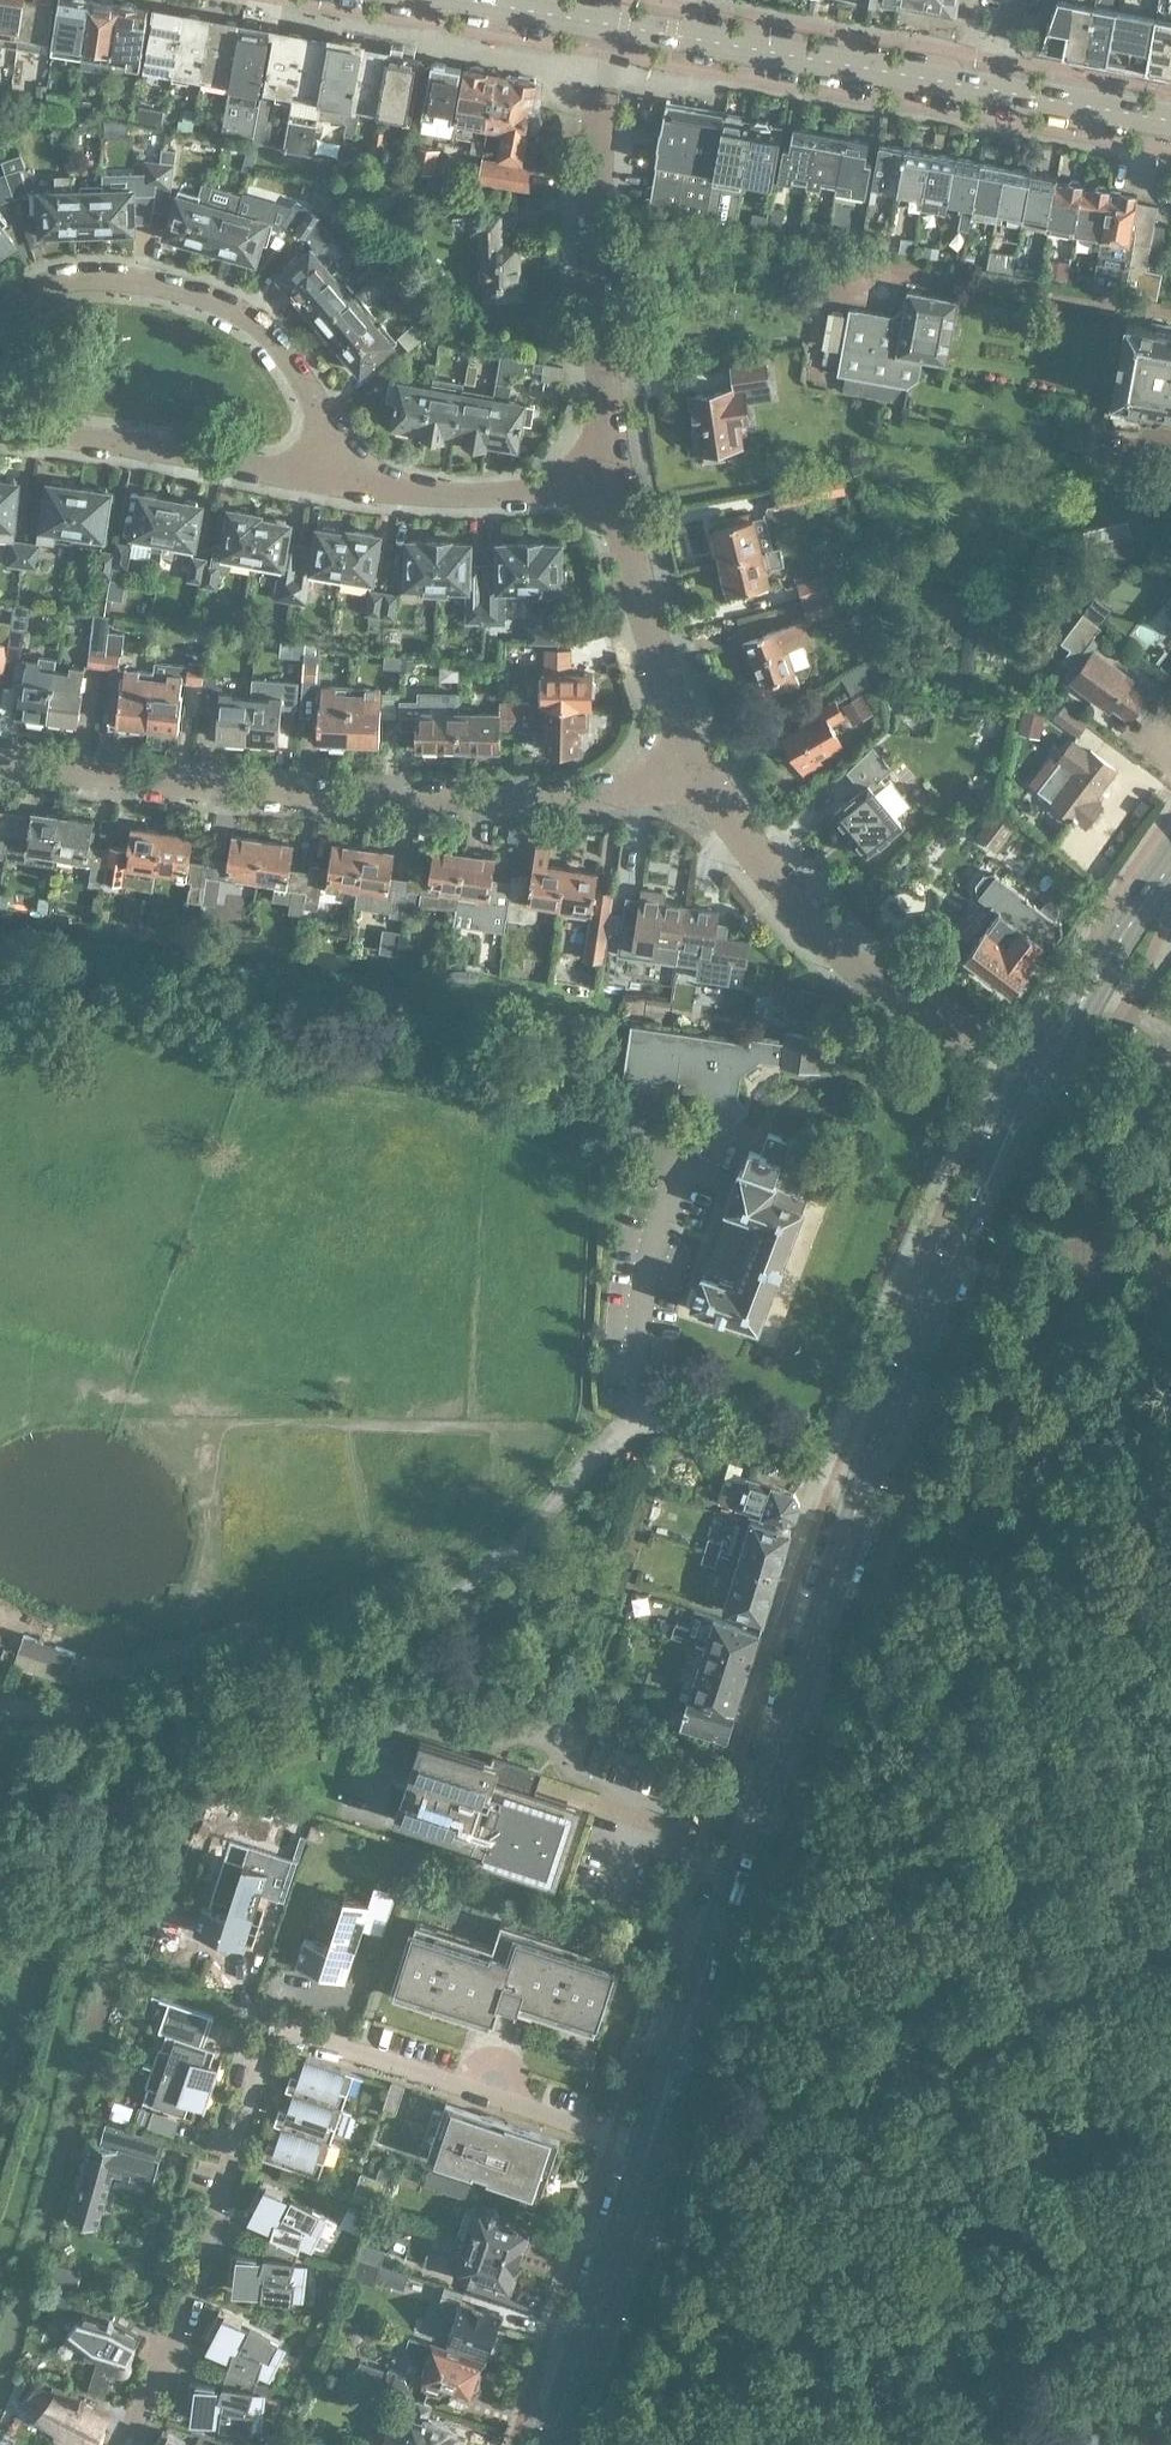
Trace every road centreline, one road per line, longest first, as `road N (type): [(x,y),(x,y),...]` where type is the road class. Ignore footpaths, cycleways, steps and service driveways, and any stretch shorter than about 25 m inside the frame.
road 1 (primary): [(648,2147),(864,1481),(986,1186)]
road 2 (residential): [(127,2444),(199,2282),(269,2034),(277,2029),(648,2147)]
road 3 (residential): [(698,763),(630,785),(537,793),(278,789),(0,754)]
road 4 (residential): [(347,484),(316,404),(274,336),(214,295),(128,279),(32,292),(0,311)]
road 5 (residential): [(609,23),(597,228),(613,477)]
road 6 (residential): [(698,763),(773,875),(862,971),(963,1031)]
road 7 (residential): [(347,484),(0,428)]
road 8 (primary): [(988,88),(656,31)]
road 9 (primary): [(549,2444),(648,2147)]
road 10 (residential): [(613,477),(646,619),(698,763)]
road 11 (residential): [(613,477),(550,489),(434,494),(347,484)]
road 12 (track): [(0,1906),(43,1840),(76,1824),(116,1766),(131,1711)]
road 13 (primary): [(1081,1002),(1028,1066),(986,1186)]
road 14 (primary): [(986,1186),(1046,1098),(1081,1002)]
road 15 (primary): [(1170,119),(988,88)]
road 16 (primary): [(1081,1002),(1170,863)]
road 17 (primary): [(609,23),(476,0)]

